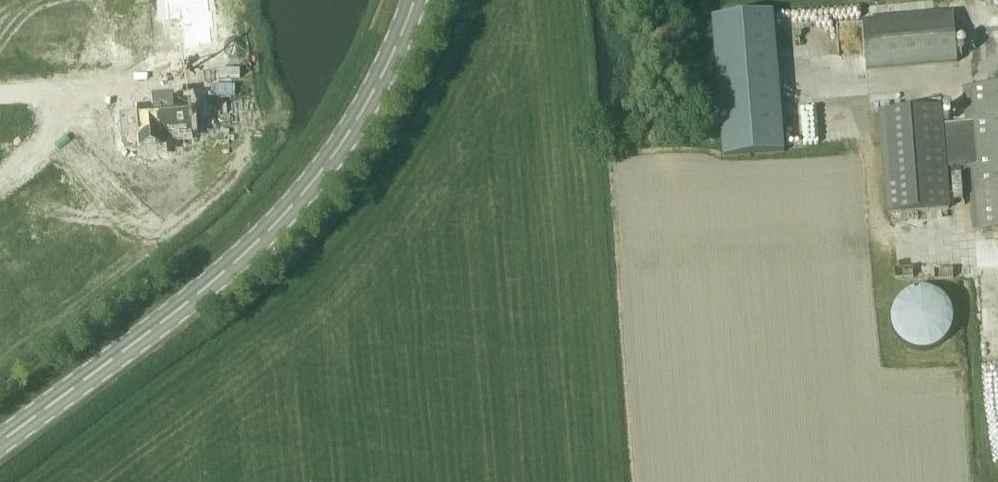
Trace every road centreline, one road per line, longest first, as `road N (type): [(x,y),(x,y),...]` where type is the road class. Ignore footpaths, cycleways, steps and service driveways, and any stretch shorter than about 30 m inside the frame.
road 1 (primary): [(0,441),(189,299),(285,213),(350,130),(413,0)]
road 2 (residential): [(230,72),(59,86)]
road 3 (residential): [(0,176),(64,129),(59,86)]

